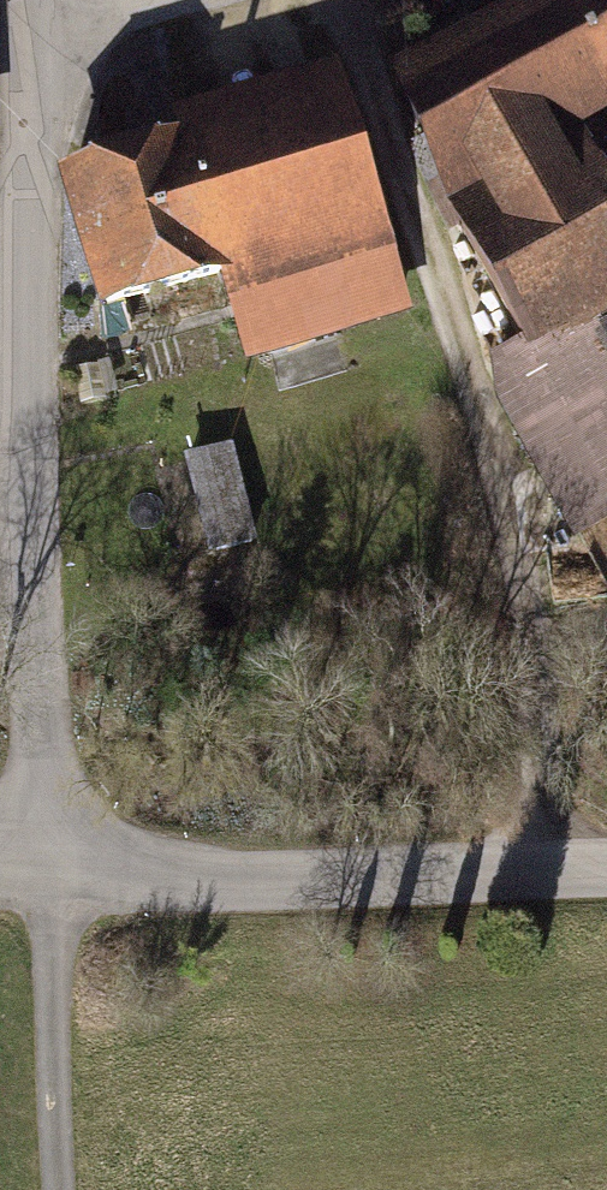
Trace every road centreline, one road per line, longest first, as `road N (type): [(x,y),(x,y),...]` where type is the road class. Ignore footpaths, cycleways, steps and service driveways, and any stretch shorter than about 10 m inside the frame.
road 1 (track): [(556,873),(516,570),(450,303),(350,0)]
road 2 (tertiary): [(45,880),(39,23)]
road 3 (tertiary): [(45,880),(606,872)]
road 4 (track): [(45,880),(55,1189)]

